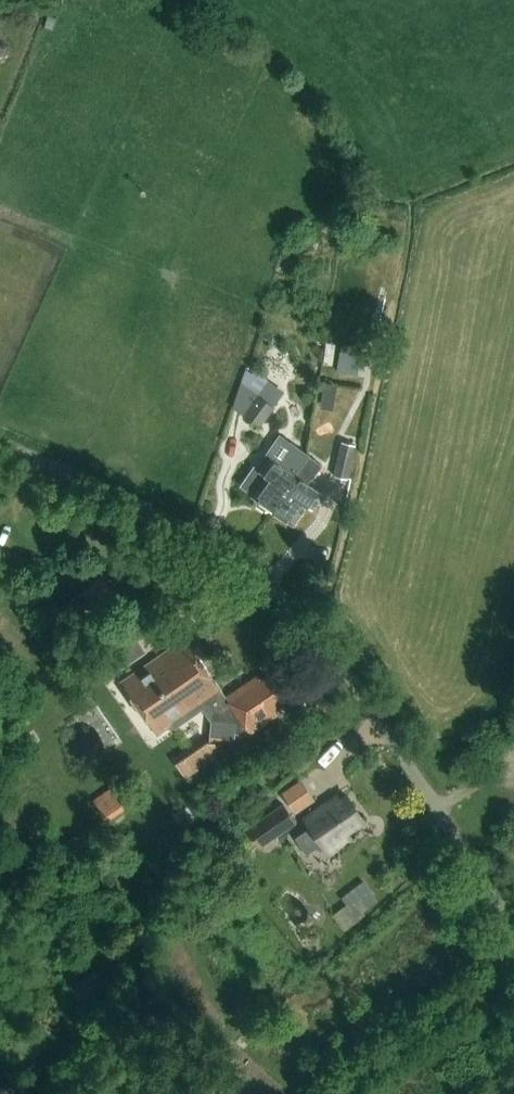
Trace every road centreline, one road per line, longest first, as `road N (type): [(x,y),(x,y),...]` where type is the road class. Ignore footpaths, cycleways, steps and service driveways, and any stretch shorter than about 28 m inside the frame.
road 1 (unclassified): [(513,915),(302,618),(121,498),(0,443)]

